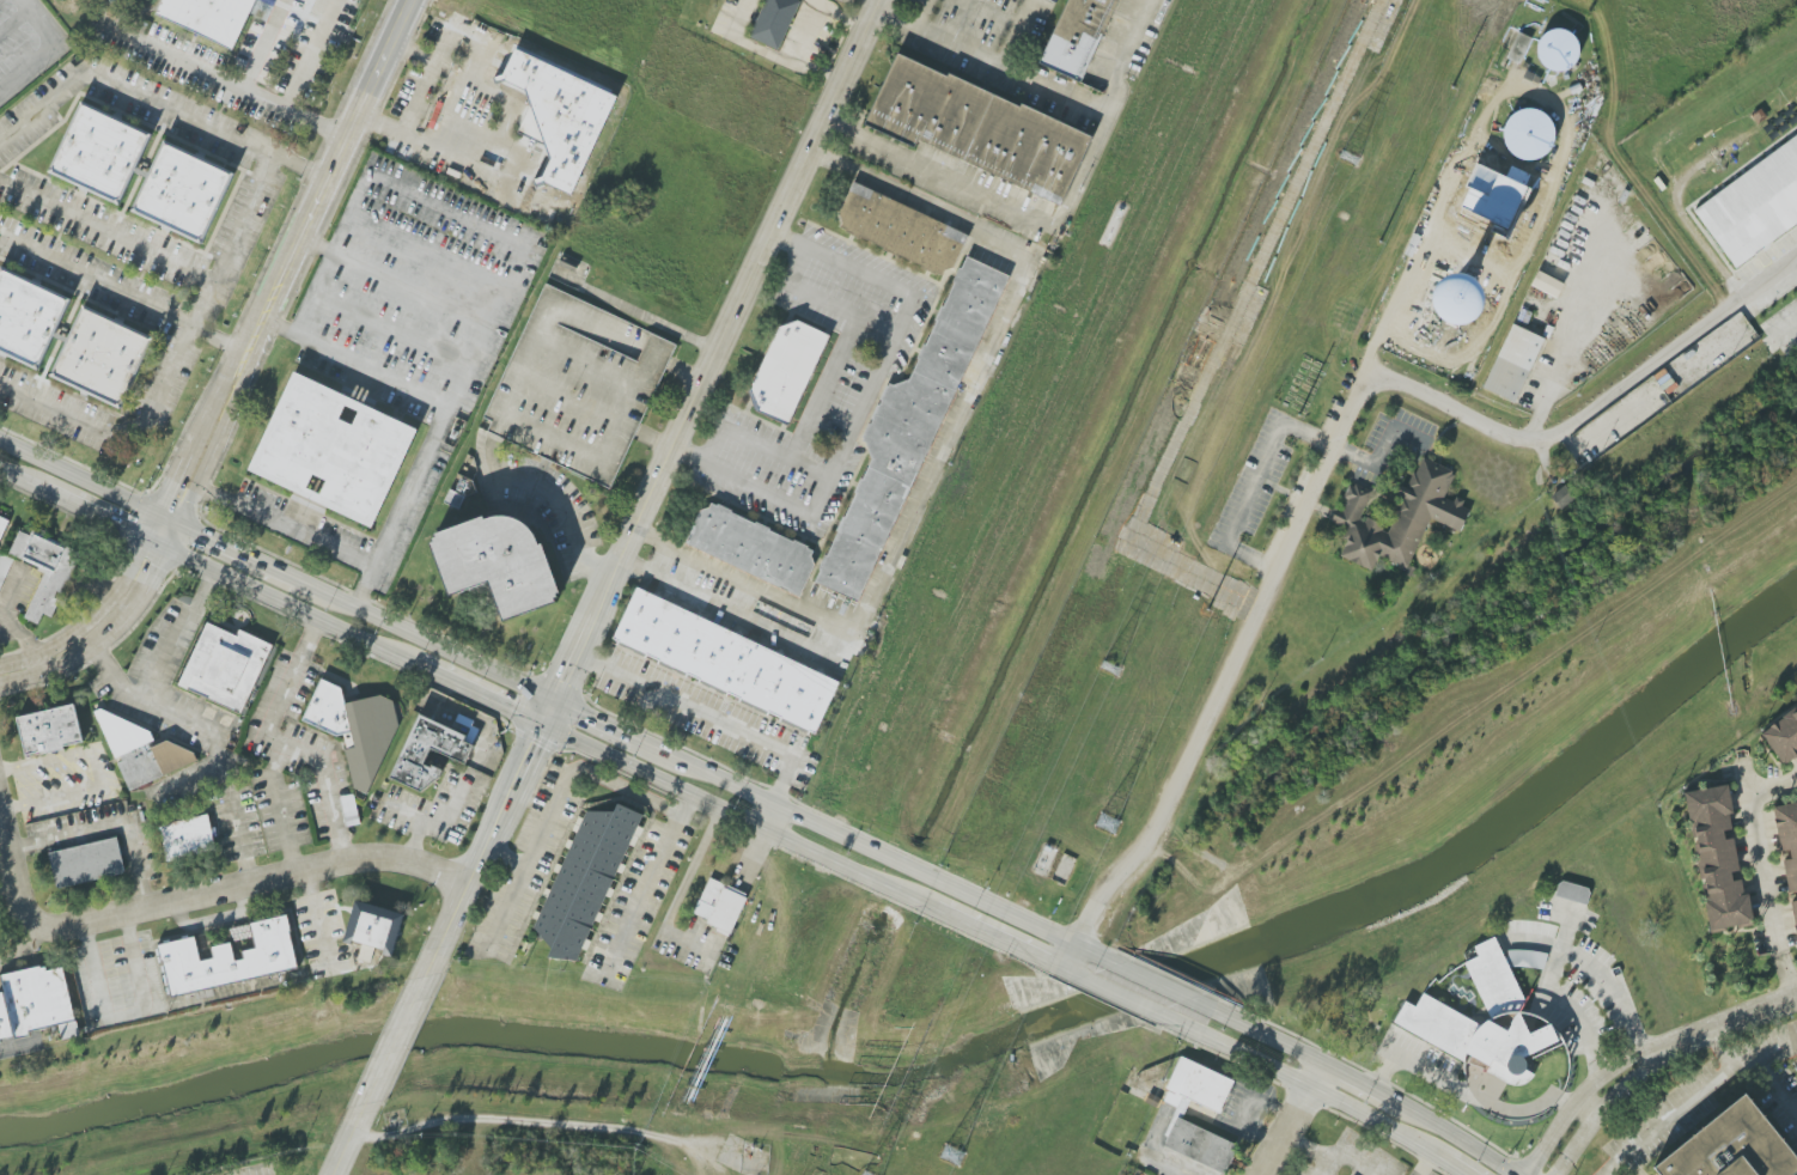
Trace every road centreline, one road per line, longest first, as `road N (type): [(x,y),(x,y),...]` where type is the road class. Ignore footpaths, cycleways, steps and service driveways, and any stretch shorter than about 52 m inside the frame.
road 1 (residential): [(0,677),(81,652),(117,625),(144,588),(410,0)]
road 2 (tertiary): [(875,0),(555,700)]
road 3 (secondary): [(419,665),(936,908)]
road 4 (residential): [(0,809),(24,906),(55,925),(123,918),(360,859),(419,864),(467,884)]
road 5 (secondary): [(1117,964),(636,739)]
road 6 (secondary): [(1170,1019),(1311,1085),(1440,1162)]
road 7 (tertiary): [(426,974),(555,700)]
road 8 (secondary): [(160,546),(419,665)]
road 9 (secondary): [(555,700),(318,590)]
road 10 (residential): [(1687,1042),(1607,1071),(1566,1112),(1534,1158),(1533,1174)]
road 11 (secondary): [(172,518),(0,440)]
road 12 (residential): [(1558,1174),(1613,1101),(1687,1042)]
road 13 (secondary): [(318,590),(172,518)]
road 14 (tertiary): [(363,1106),(426,974)]
road 15 (secondary): [(1511,1174),(1388,1098)]
road 16 (secondary): [(936,908),(1055,966)]
road 17 (secondary): [(47,489),(160,546)]
road 18 (residential): [(1260,1174),(1322,1067)]
road 19 (secondary): [(1322,1067),(1214,1010)]

